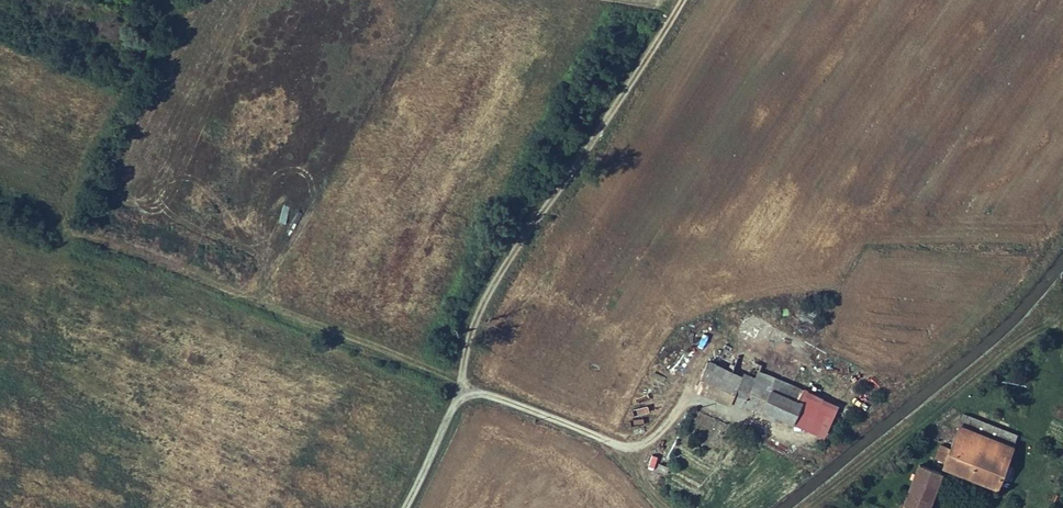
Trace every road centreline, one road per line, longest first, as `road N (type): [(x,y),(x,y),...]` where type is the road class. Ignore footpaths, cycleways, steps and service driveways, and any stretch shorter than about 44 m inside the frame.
road 1 (track): [(234,294),(462,386),(467,344),(493,286),(684,0)]
road 2 (track): [(405,507),(462,386),(630,446),(667,427),(695,366),(711,353),(756,351),(812,376)]

